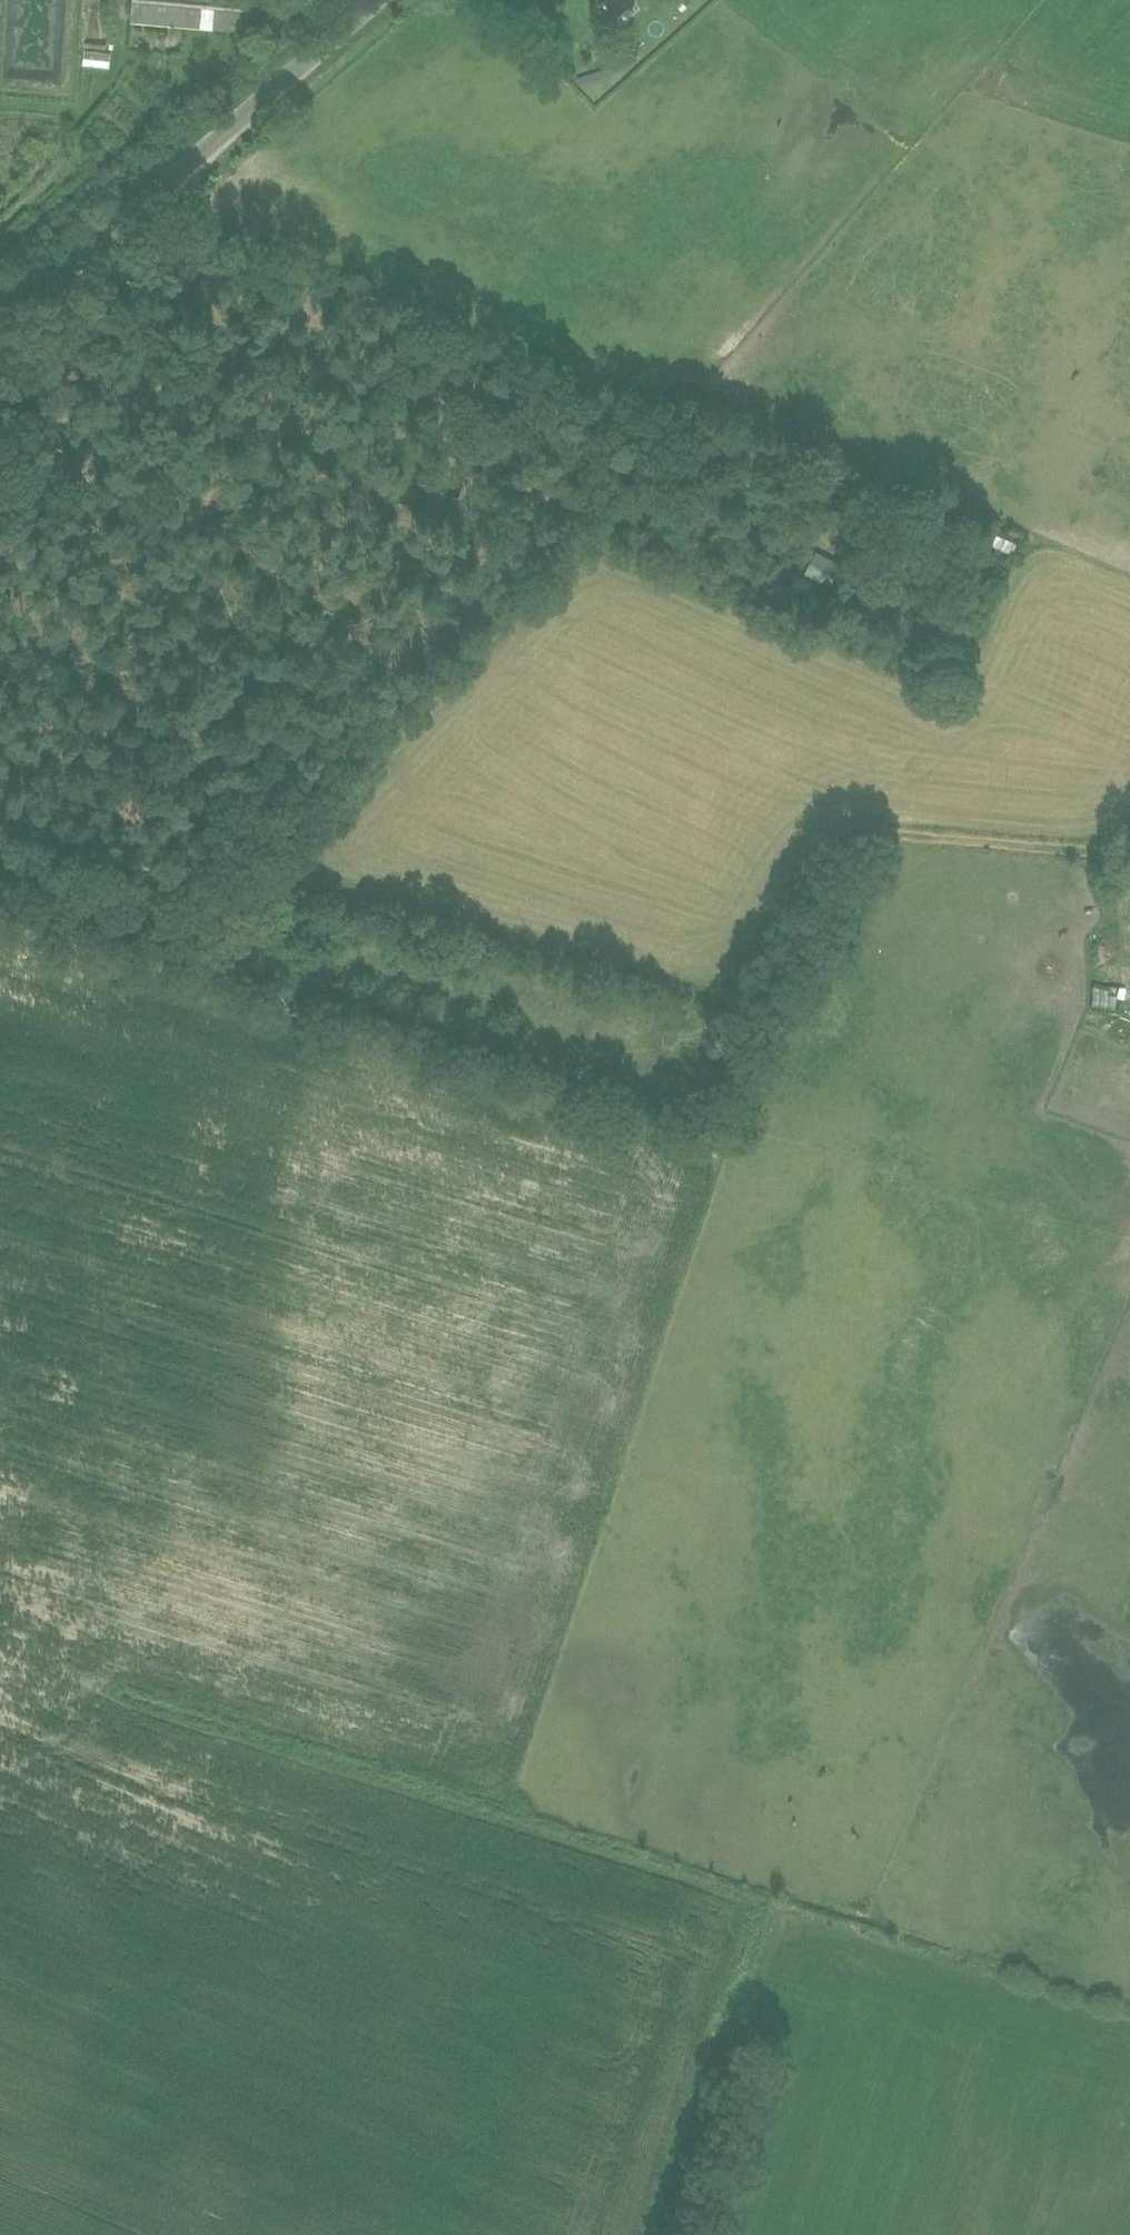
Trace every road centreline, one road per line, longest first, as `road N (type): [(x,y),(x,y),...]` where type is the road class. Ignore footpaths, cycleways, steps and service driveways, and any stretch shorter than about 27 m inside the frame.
road 1 (track): [(1129,859),(934,840),(859,843),(826,858),(800,881),(738,994),(721,1000),(0,836)]
road 2 (unclassified): [(0,332),(377,0)]

